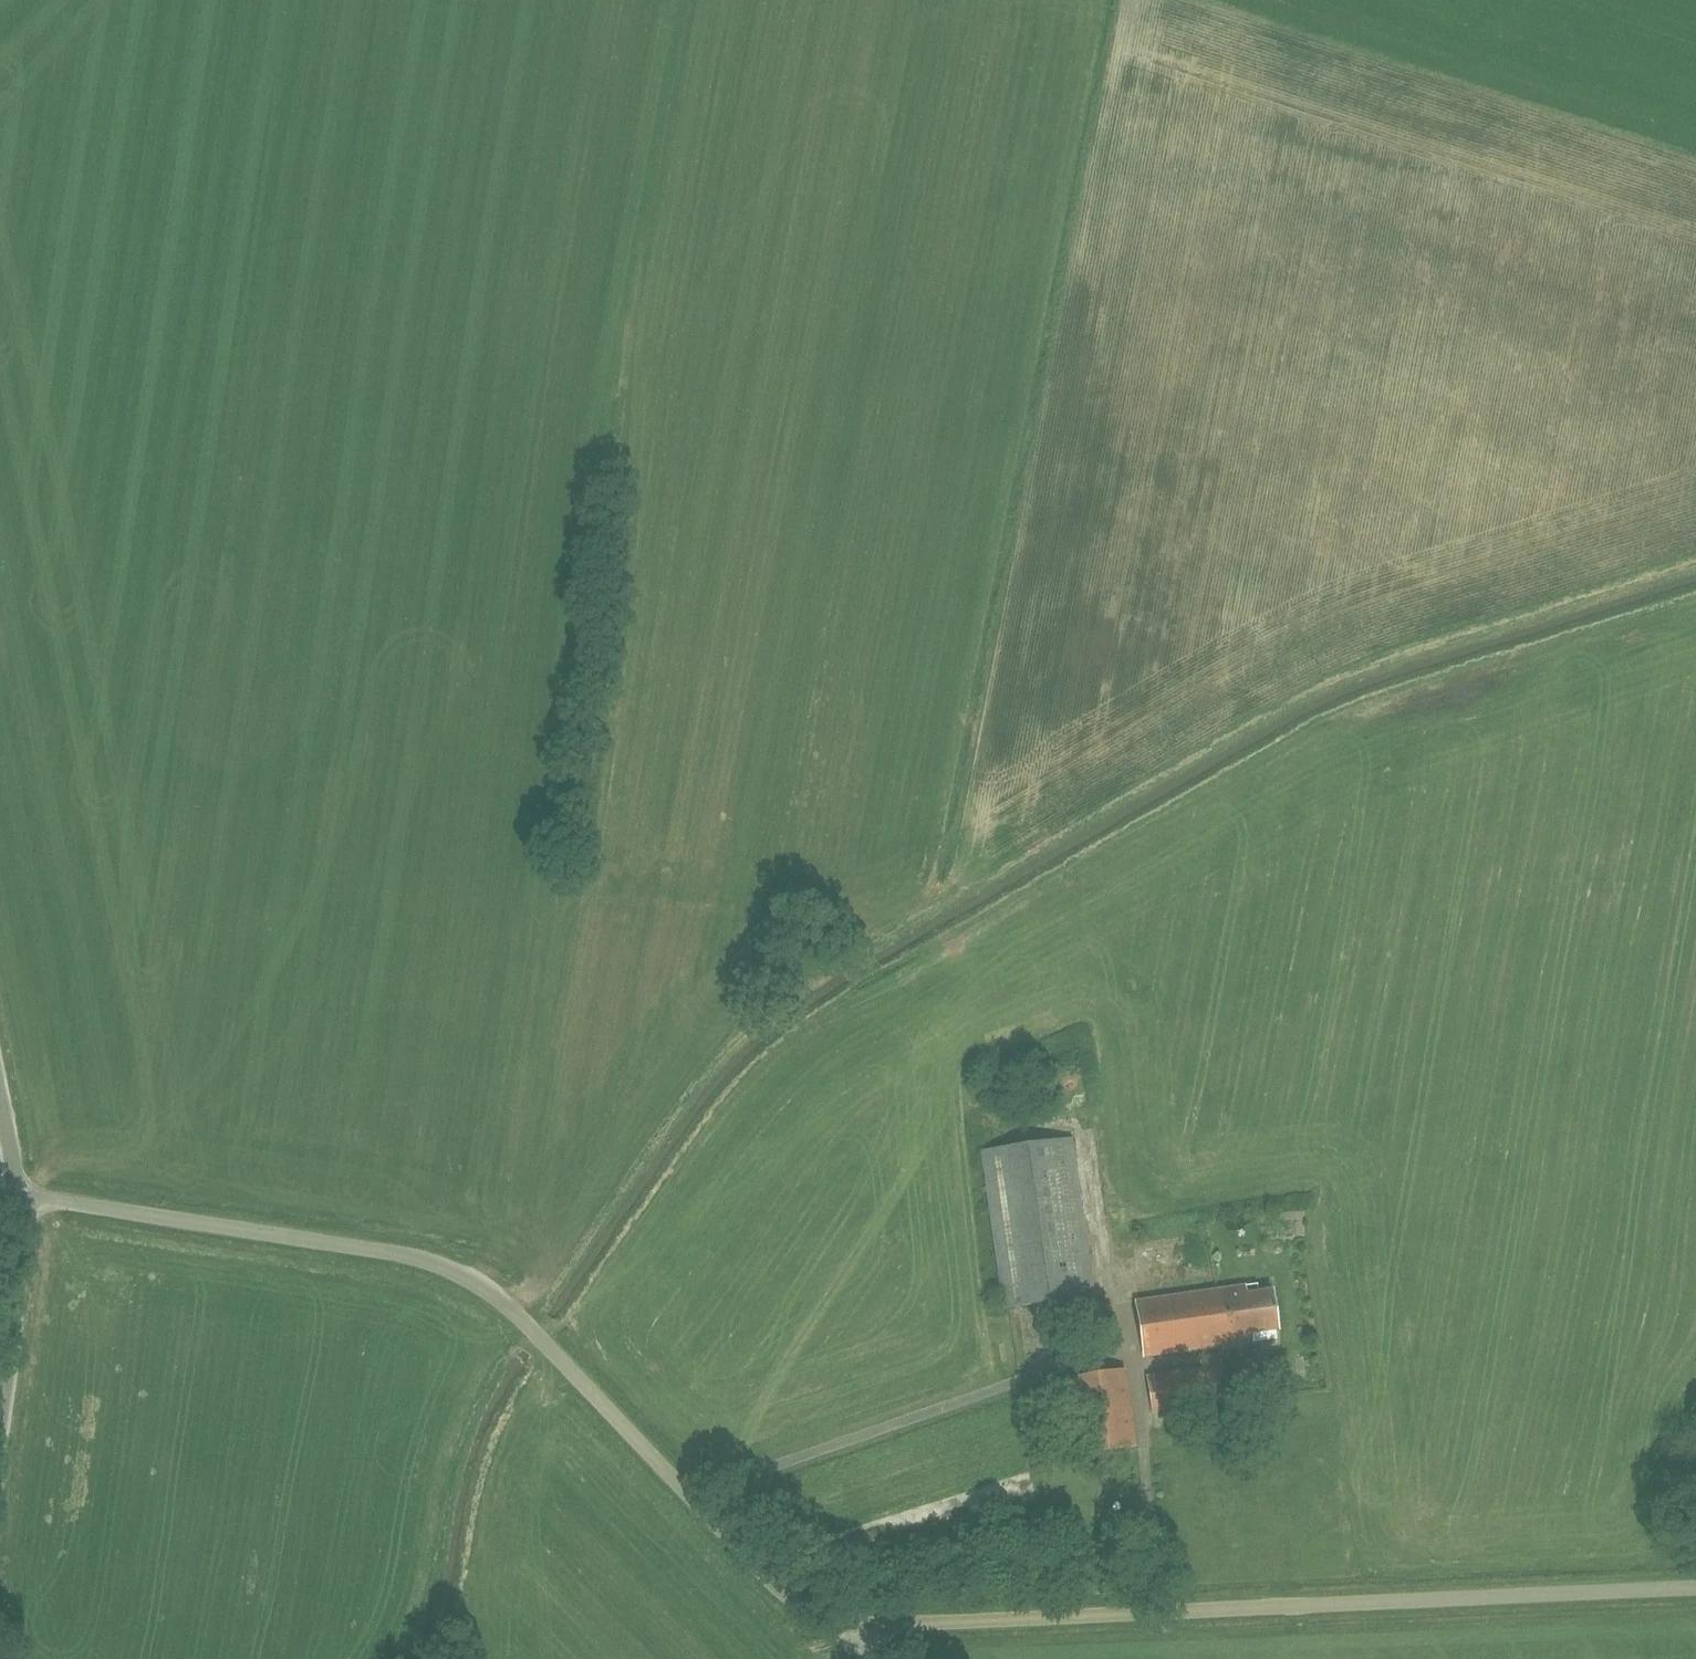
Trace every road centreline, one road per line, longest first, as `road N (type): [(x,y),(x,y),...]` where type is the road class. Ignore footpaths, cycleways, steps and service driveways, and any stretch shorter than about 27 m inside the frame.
road 1 (unclassified): [(859,1630),(804,1612),(779,1591),(531,1331),(467,1281),(416,1260),(21,1198)]
road 2 (unclassified): [(859,1630),(1695,1588)]
road 3 (unclassified): [(0,1412),(21,1198)]

